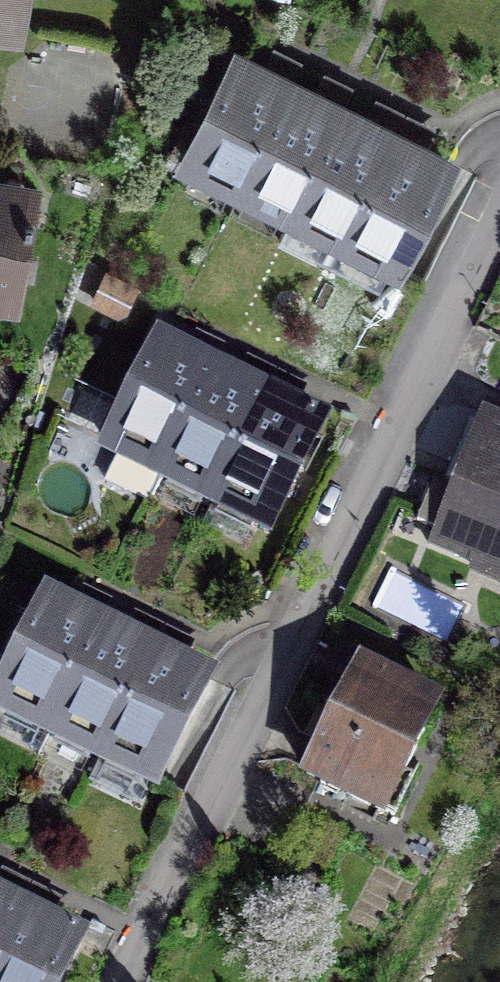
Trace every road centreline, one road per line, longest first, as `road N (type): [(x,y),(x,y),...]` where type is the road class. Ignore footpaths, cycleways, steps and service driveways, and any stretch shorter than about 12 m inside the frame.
road 1 (residential): [(499,231),(116,981)]

